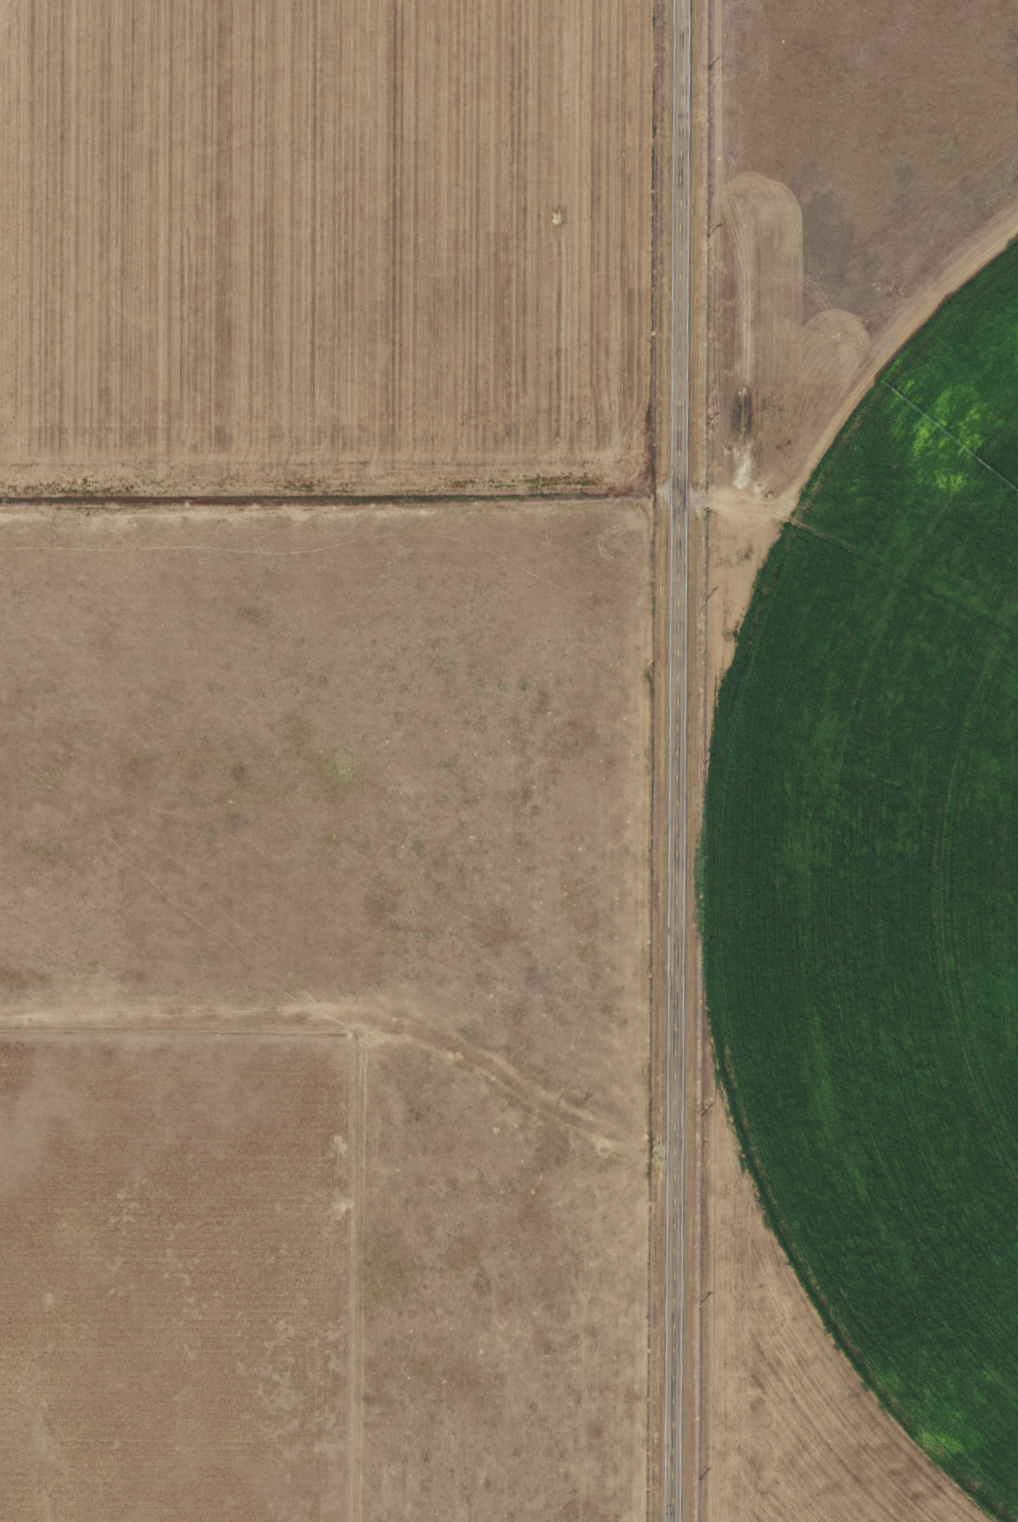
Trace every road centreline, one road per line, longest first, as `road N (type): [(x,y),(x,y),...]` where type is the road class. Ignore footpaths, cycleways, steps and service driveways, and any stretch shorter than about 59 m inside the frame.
road 1 (secondary): [(674,1521),(685,0)]

